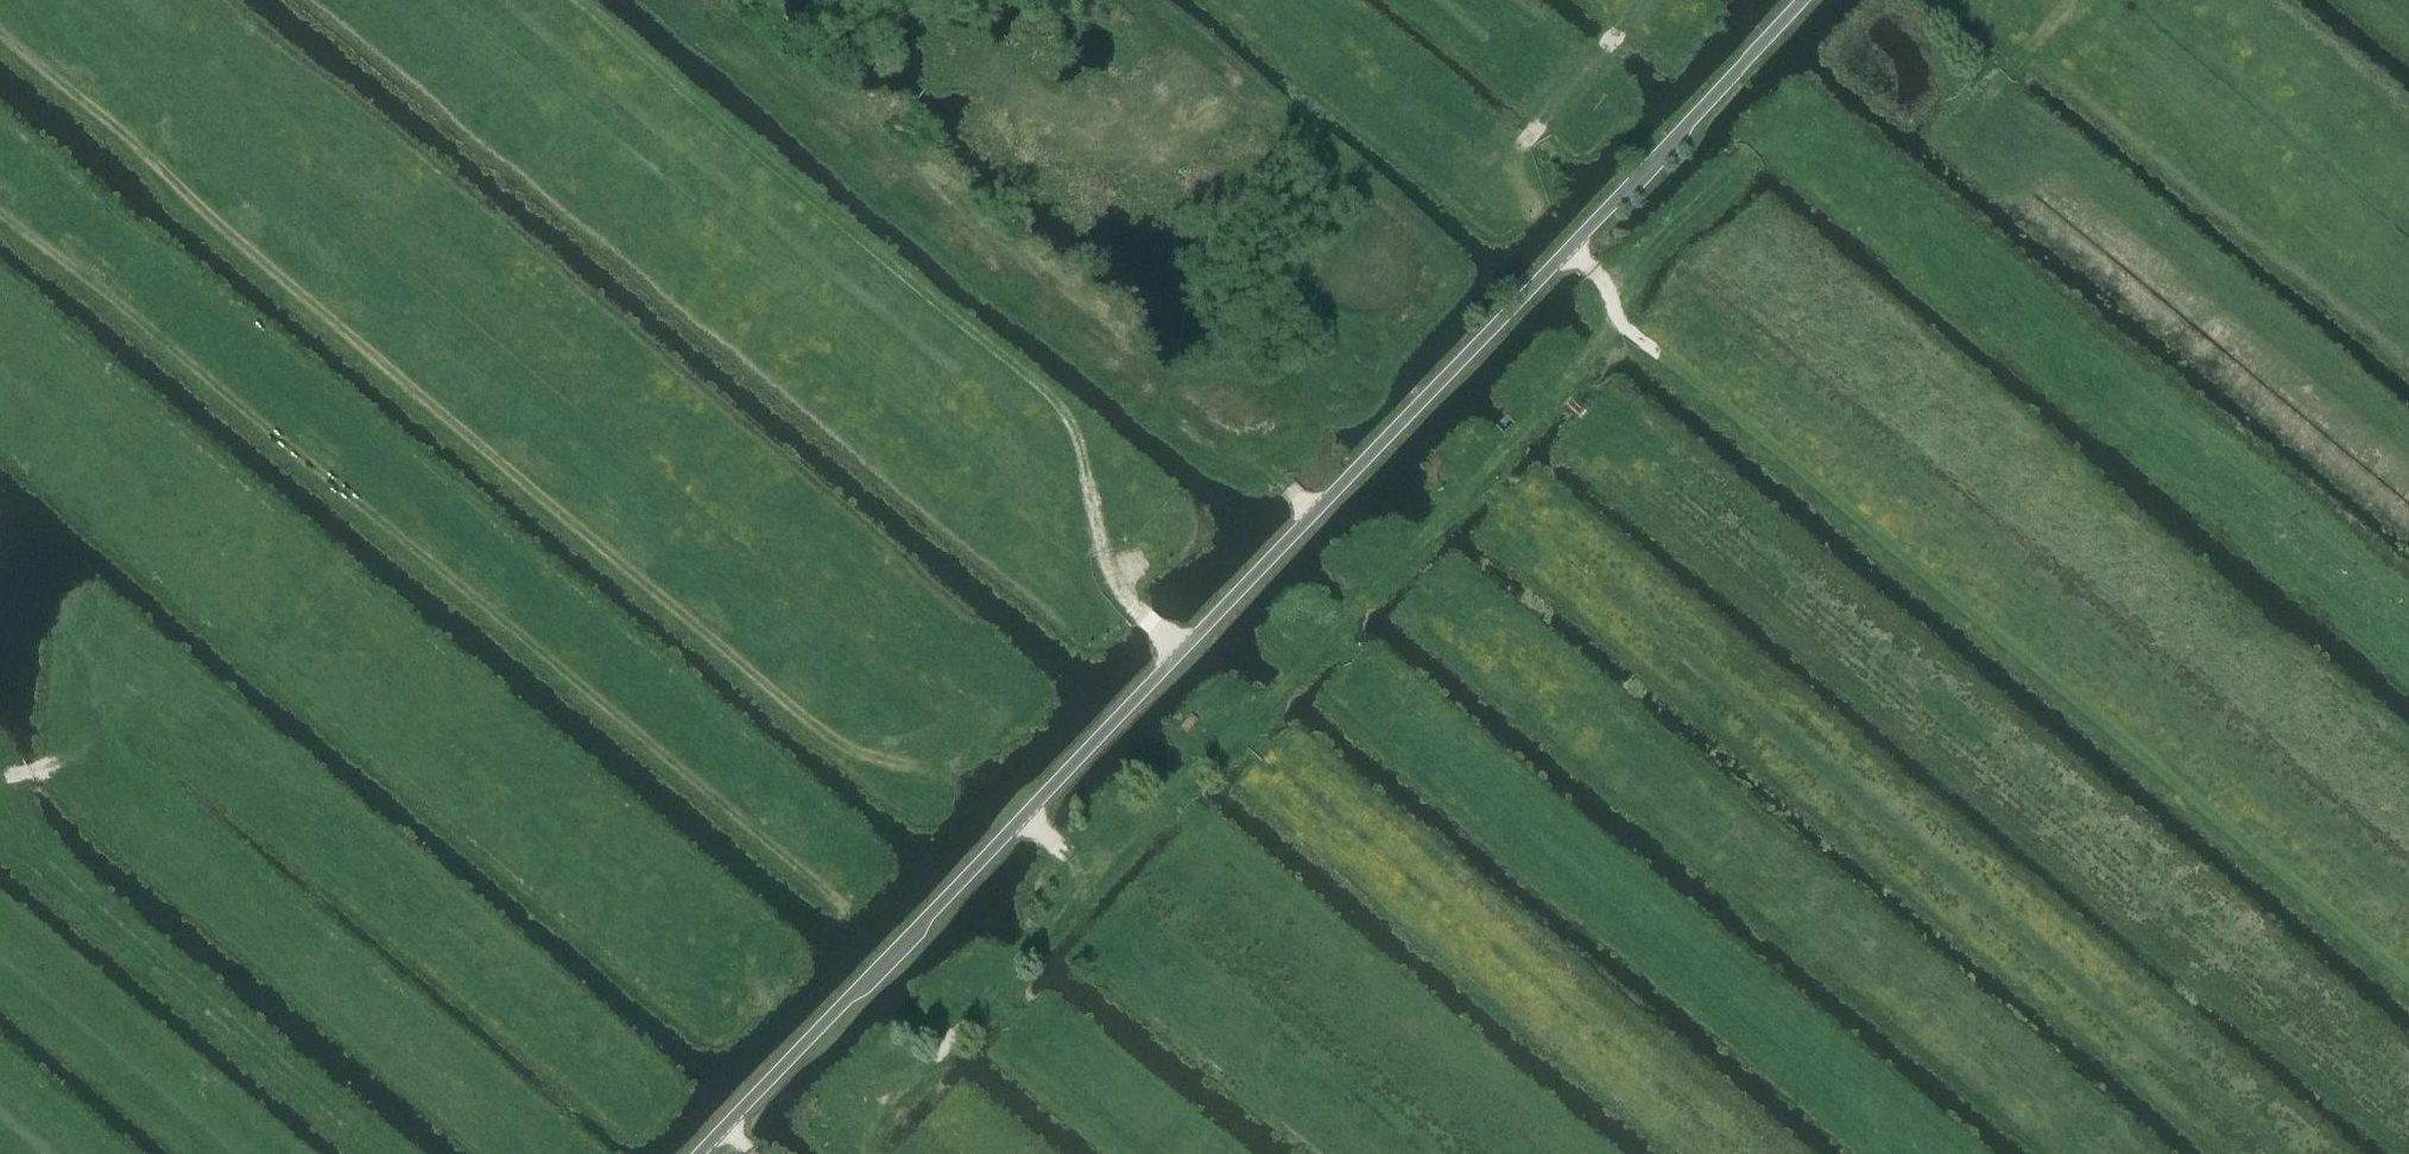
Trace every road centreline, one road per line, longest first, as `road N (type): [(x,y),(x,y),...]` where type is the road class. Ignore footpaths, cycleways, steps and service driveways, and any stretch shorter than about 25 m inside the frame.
road 1 (track): [(891,946),(0,211)]
road 2 (unclassified): [(700,1153),(1358,467)]
road 3 (track): [(1180,648),(1122,599),(1072,411),(582,0)]
road 4 (track): [(961,768),(1093,878),(1250,725),(1570,374)]
road 5 (unclassified): [(1368,456),(1805,0)]
road 6 (track): [(1612,302),(1602,282),(1510,184),(1515,153),(1637,2)]
road 7 (track): [(1755,436),(1621,320),(1570,374)]
road 8 (track): [(1612,302),(1761,143)]

